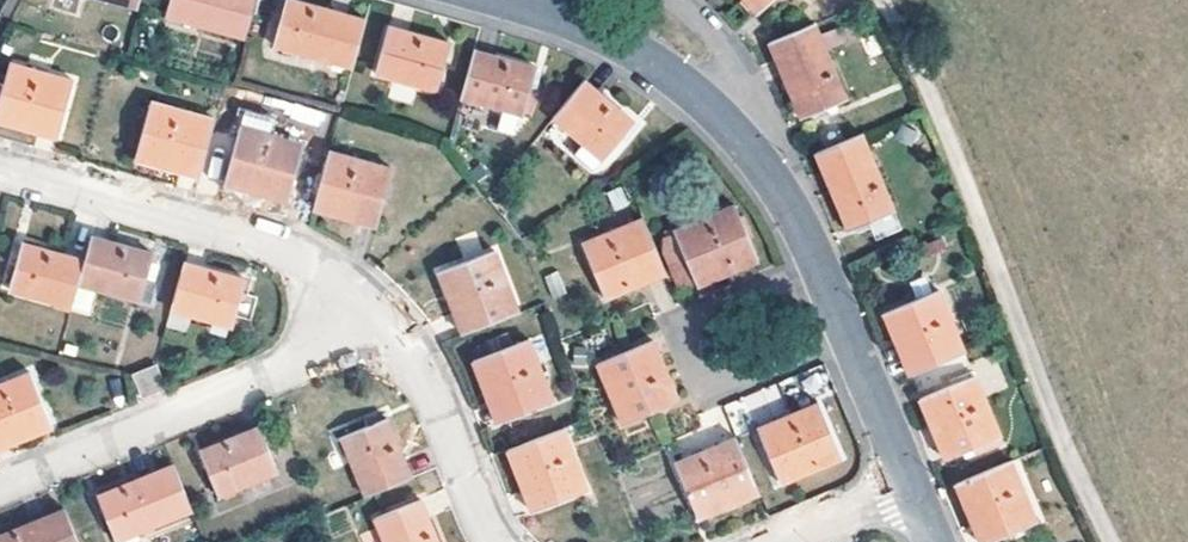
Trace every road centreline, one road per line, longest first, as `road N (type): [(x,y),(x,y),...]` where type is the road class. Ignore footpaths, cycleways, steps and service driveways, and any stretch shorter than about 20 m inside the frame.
road 1 (residential): [(911,487),(800,230),(757,159),(688,88),(639,54),(601,32),(500,0)]
road 2 (track): [(1110,541),(937,114),(880,0)]
road 3 (residential): [(393,321),(320,261),(287,248),(0,164)]
road 4 (residential): [(393,321),(0,484)]
road 5 (residential): [(497,541),(426,372),(393,321)]
road 6 (residential): [(911,487),(777,541)]

